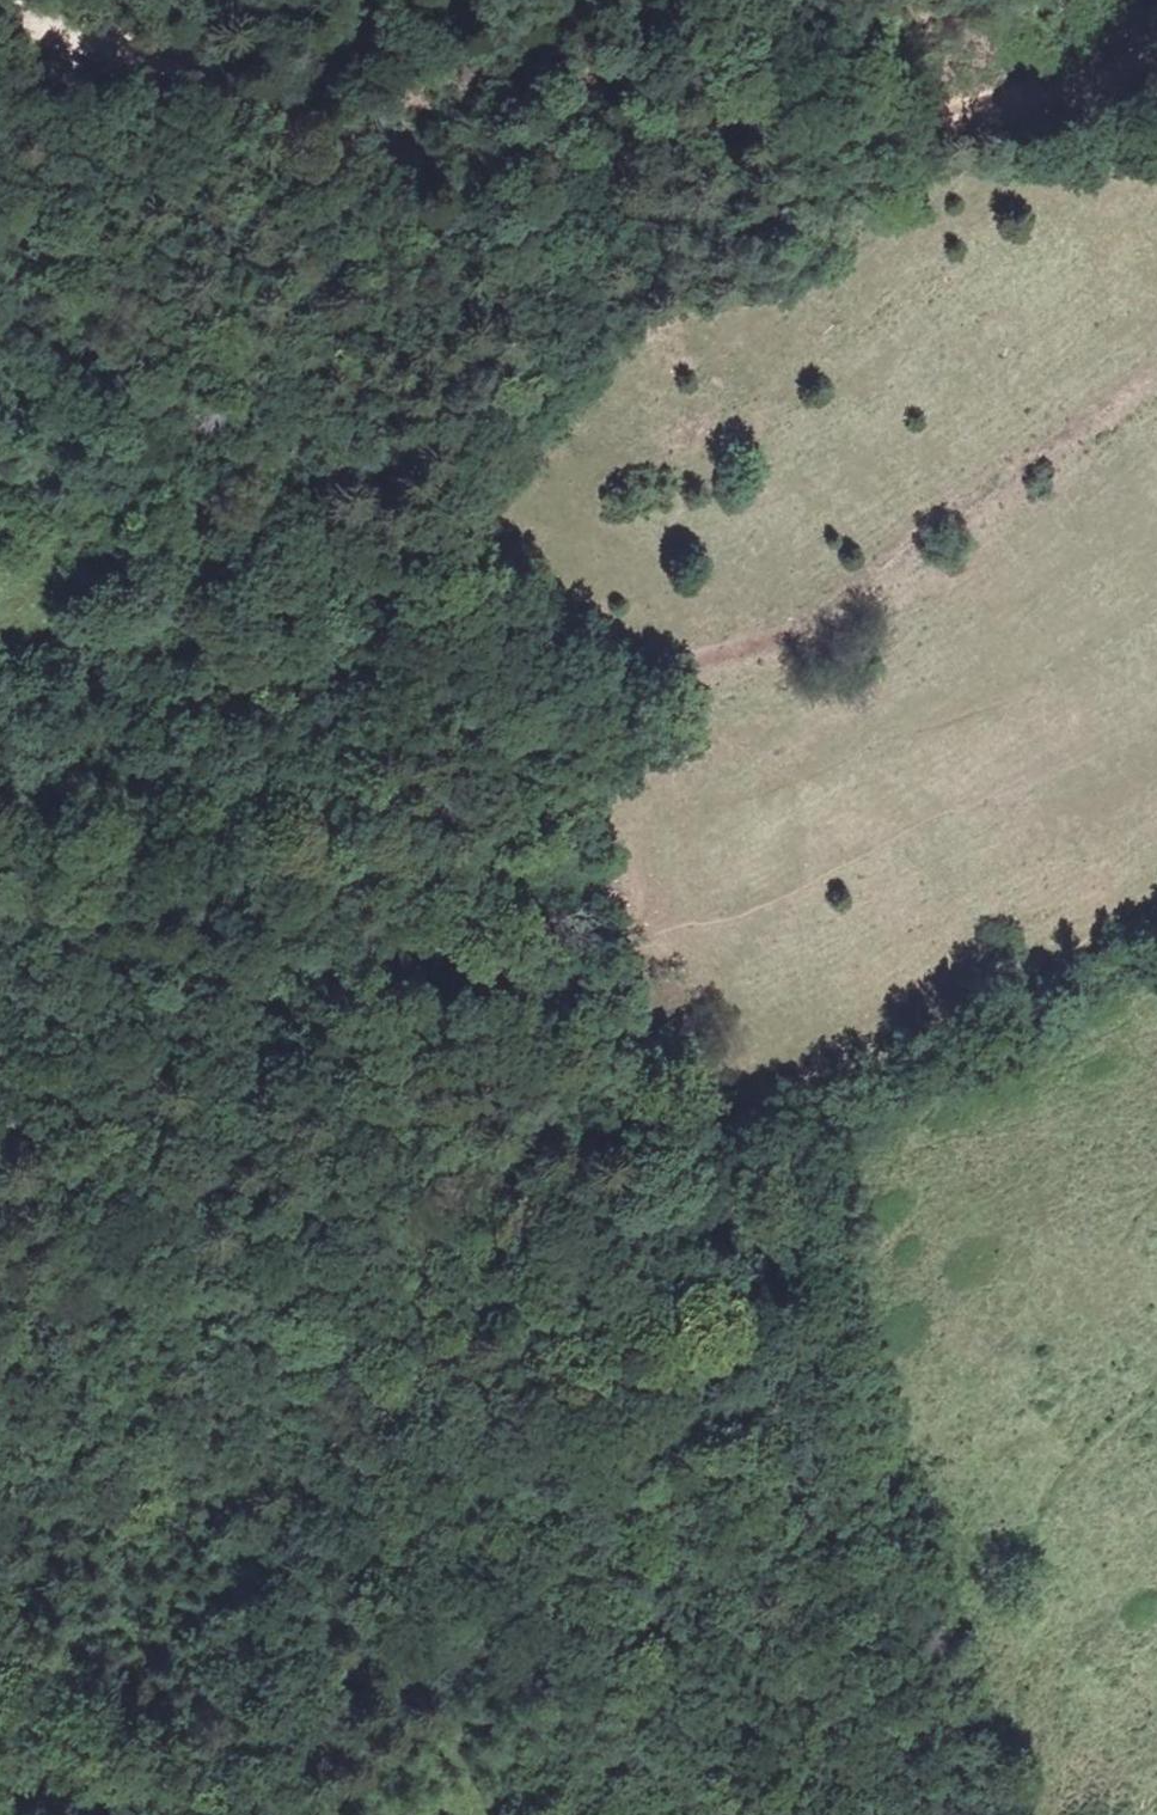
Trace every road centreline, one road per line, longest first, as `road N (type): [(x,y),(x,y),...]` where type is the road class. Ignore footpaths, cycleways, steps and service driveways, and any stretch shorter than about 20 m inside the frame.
road 1 (track): [(1069,91),(888,111),(814,99),(754,101),(627,138),(501,152),(387,144),(288,117),(194,74),(83,37),(17,0)]

